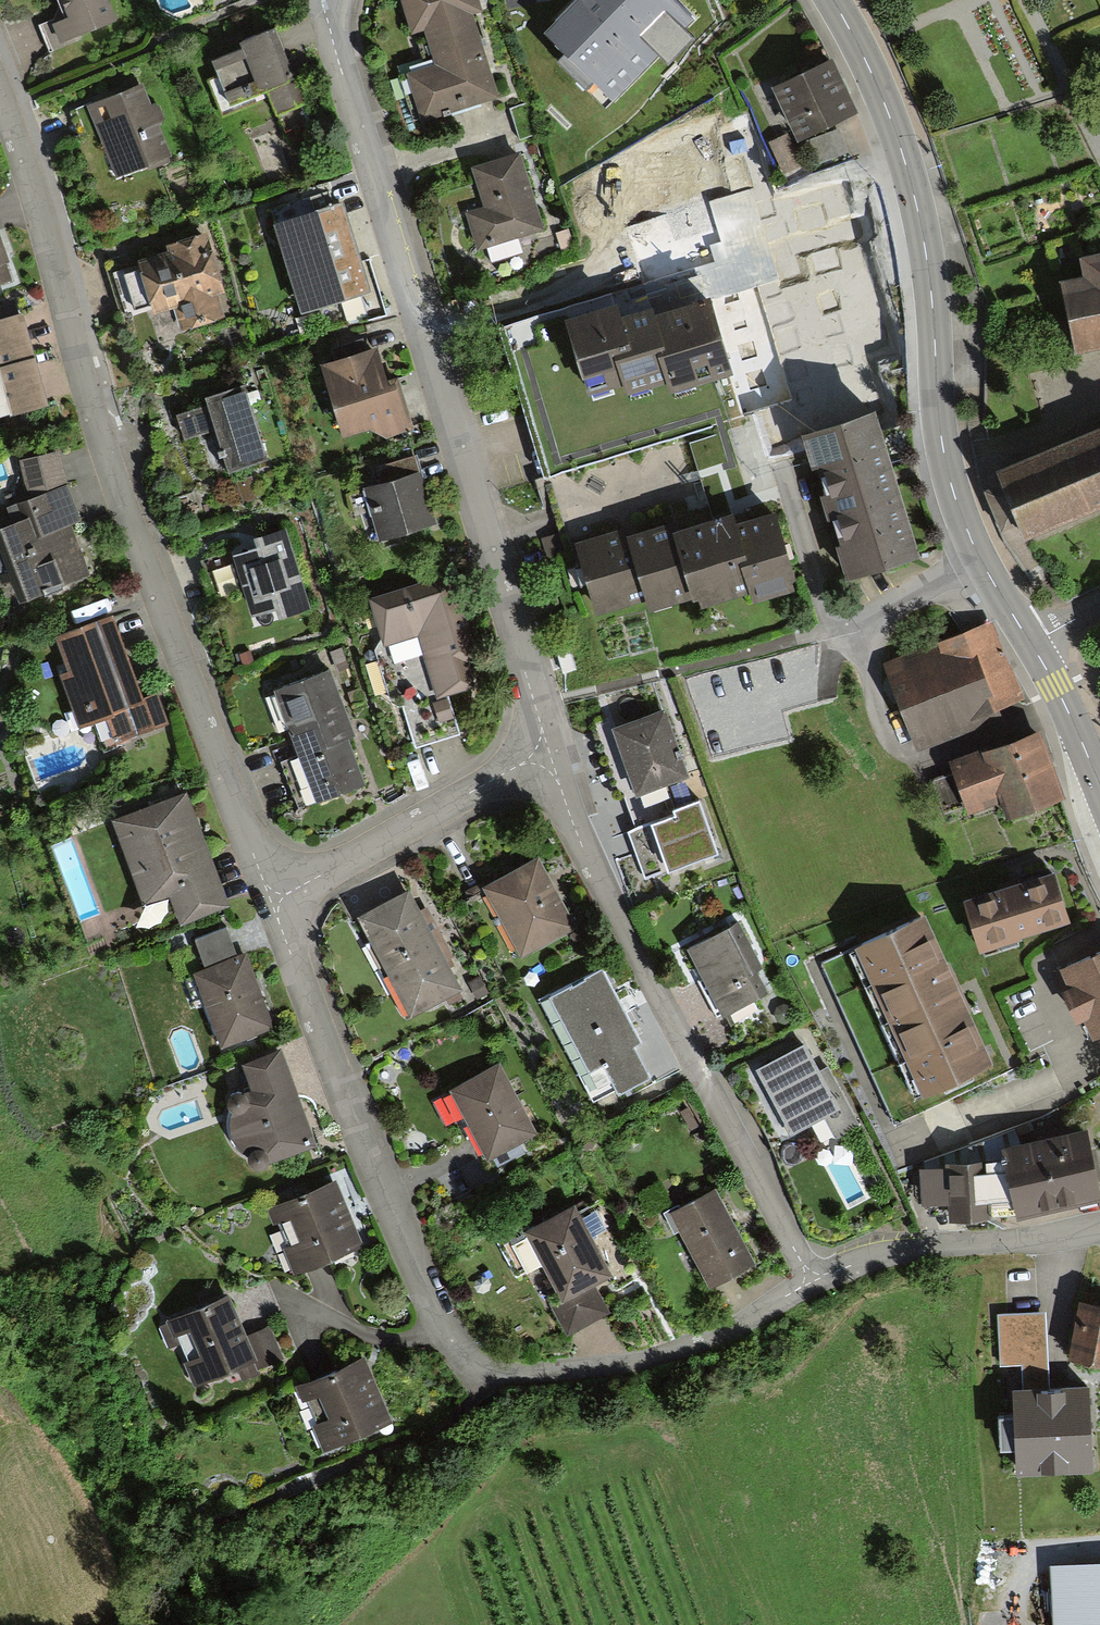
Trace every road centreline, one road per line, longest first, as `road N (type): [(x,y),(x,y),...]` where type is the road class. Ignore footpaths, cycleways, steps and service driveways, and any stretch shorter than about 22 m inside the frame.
road 1 (residential): [(805,1278),(720,1334),(646,1360),(530,1376),(484,1370),(455,1351),(323,1036),(270,887)]
road 2 (residential): [(270,887),(111,450),(0,80)]
road 3 (residential): [(317,0),(547,748)]
road 4 (tertiary): [(1031,644),(980,560),(948,476),(913,191),(891,120),(833,0)]
road 5 (residential): [(547,748),(580,840),(805,1278)]
road 6 (residential): [(547,748),(331,867),(270,887)]
road 7 (residential): [(1099,1227),(805,1278)]
road 8 (tertiary): [(1099,787),(1031,644)]

